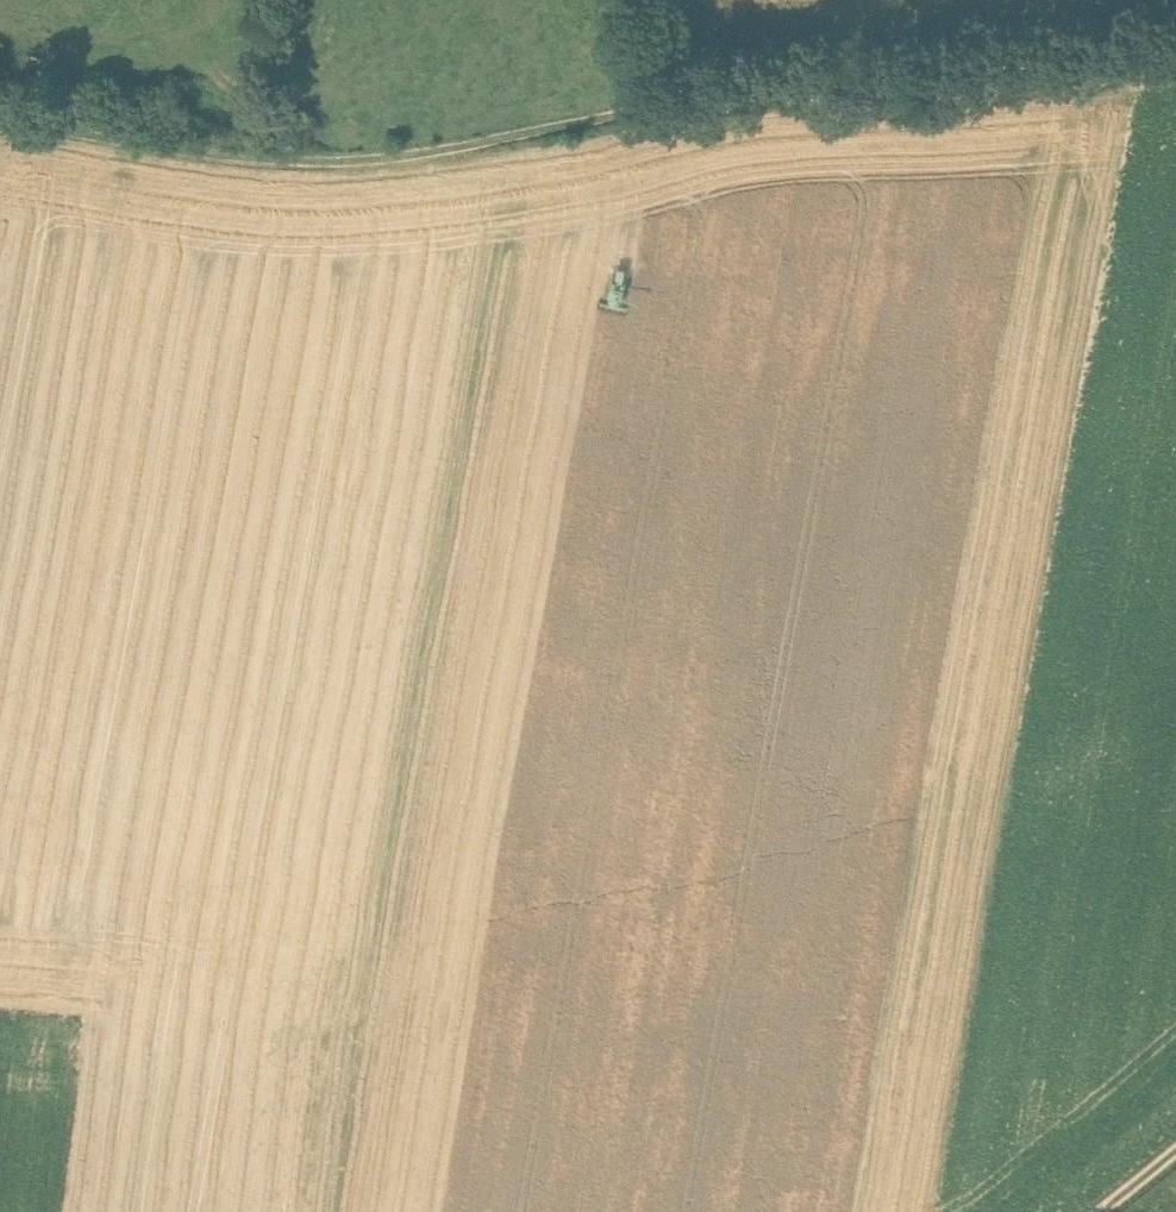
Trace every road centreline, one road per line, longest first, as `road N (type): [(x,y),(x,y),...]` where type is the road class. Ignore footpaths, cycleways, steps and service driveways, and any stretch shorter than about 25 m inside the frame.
road 1 (track): [(682,86),(618,117),(384,157),(268,157),(0,121)]
road 2 (track): [(1175,45),(1000,68),(682,86)]

